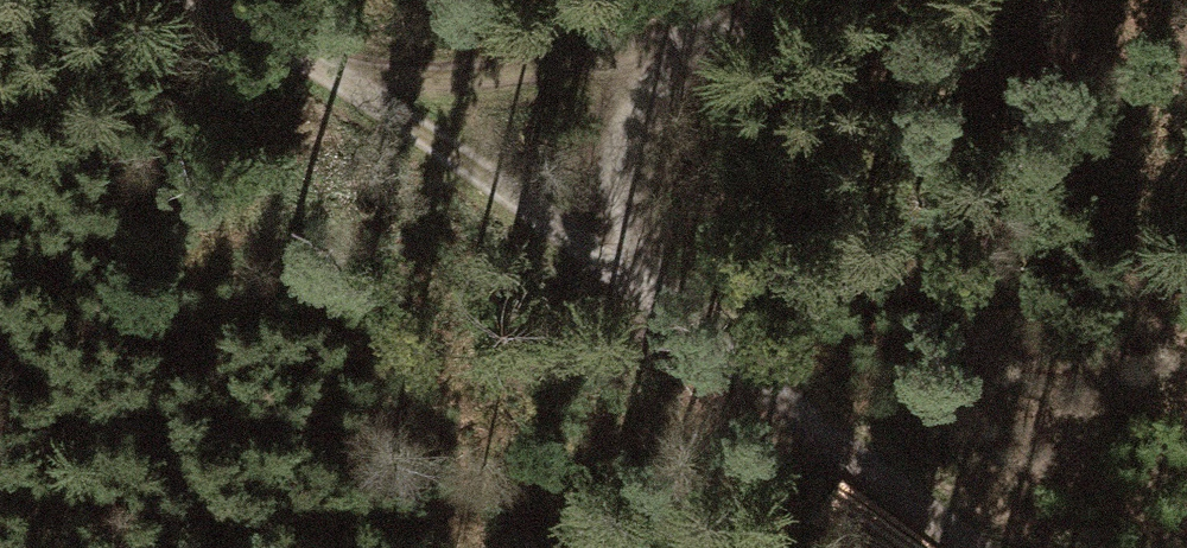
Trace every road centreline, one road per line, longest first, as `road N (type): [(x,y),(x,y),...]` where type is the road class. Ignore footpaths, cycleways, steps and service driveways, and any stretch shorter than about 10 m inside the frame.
road 1 (track): [(320,68),(972,547)]
road 2 (track): [(320,68),(680,33),(773,0)]
road 3 (track): [(680,33),(611,144),(625,293)]
road 4 (track): [(185,0),(320,68)]

